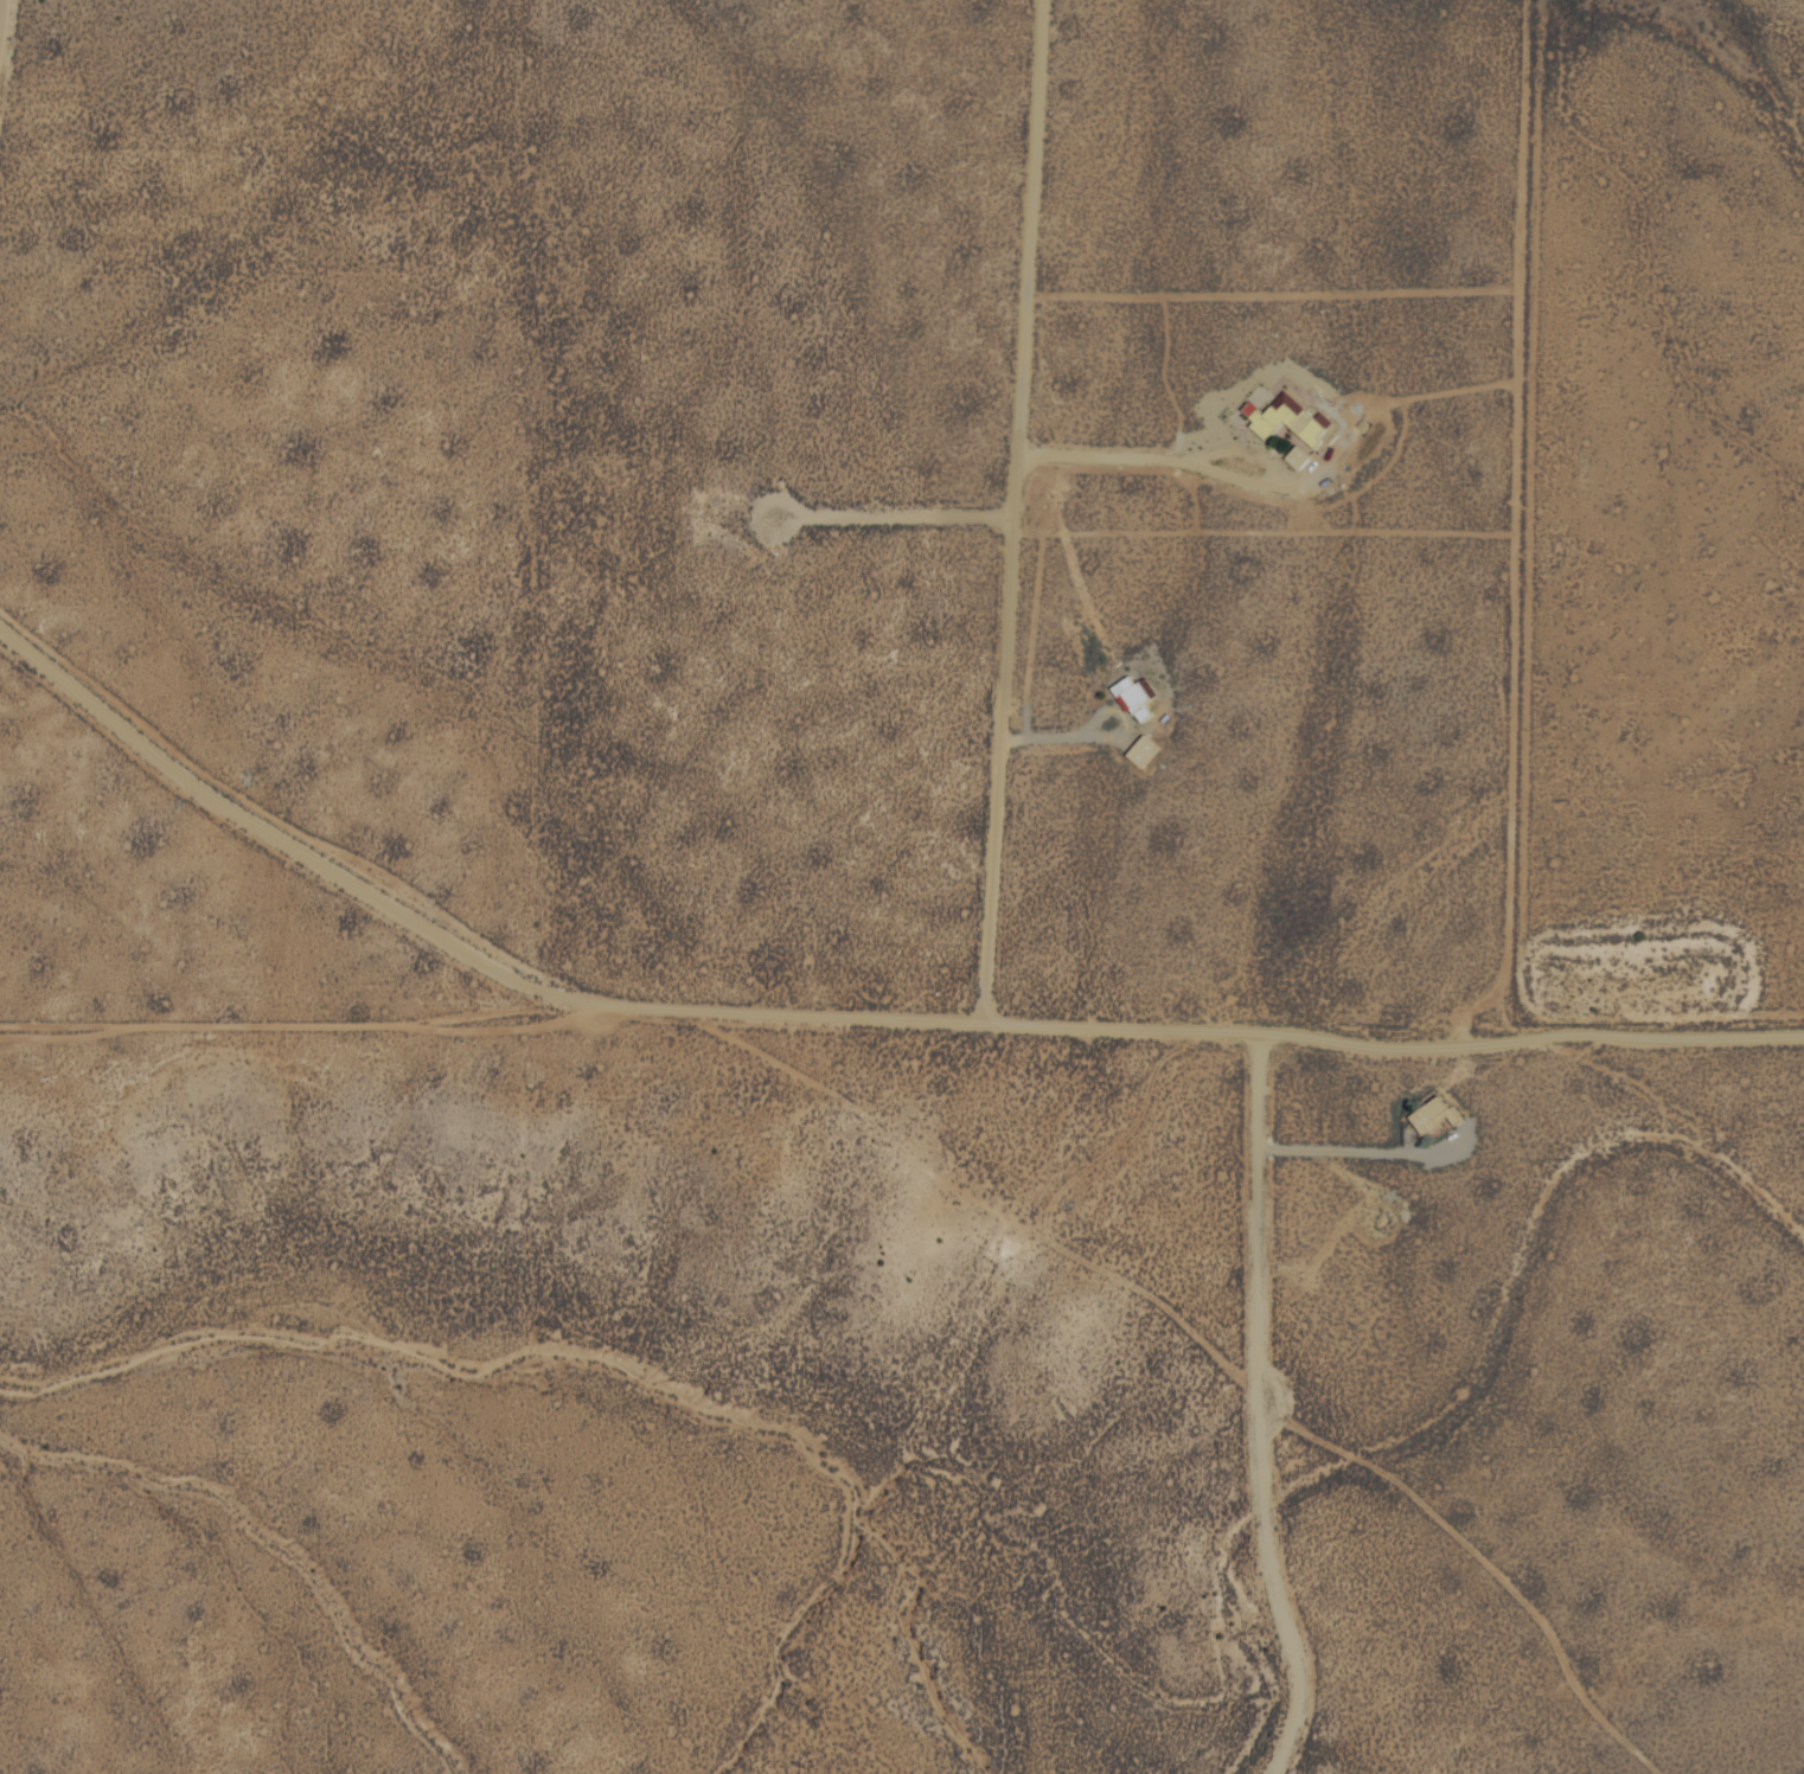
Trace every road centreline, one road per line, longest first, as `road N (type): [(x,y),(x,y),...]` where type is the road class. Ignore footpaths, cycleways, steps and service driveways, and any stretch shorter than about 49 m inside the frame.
road 1 (residential): [(1803,1031),(1637,1035),(1576,1027),(1397,1045),(1262,1030),(696,1007),(527,985)]
road 2 (track): [(1666,1773),(1574,1690),(1537,1615),(1399,1481),(1261,1394),(1170,1302),(1004,1218),(824,1085),(696,1007)]
road 3 (residential): [(983,1017),(1042,0)]
road 4 (residential): [(0,617),(193,787),(527,985)]

